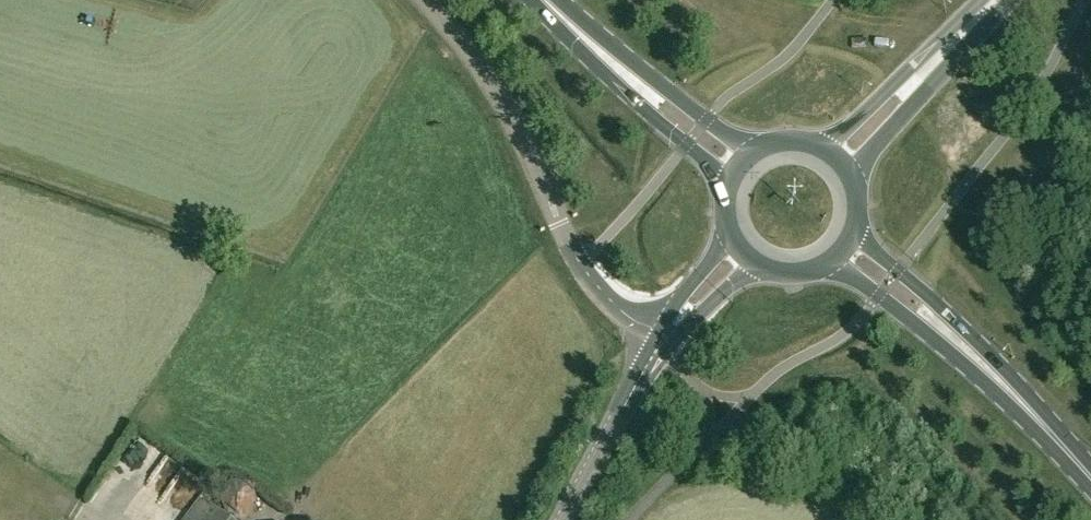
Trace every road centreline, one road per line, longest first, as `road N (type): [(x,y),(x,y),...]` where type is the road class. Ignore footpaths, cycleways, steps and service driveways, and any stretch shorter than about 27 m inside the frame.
road 1 (unclassified): [(659,342),(613,310),(578,270),(531,148),(495,86),(425,0)]
road 2 (primary): [(529,0),(687,146),(718,185)]
road 3 (primary): [(749,145),(704,123),(560,0)]
road 4 (tertiary): [(856,178),(876,143),(999,0)]
road 5 (tertiary): [(992,0),(829,146)]
road 6 (primary): [(1090,478),(949,332)]
road 7 (tertiary): [(563,519),(659,342)]
road 8 (primary): [(830,270),(905,317),(949,332)]
road 9 (primary): [(949,332),(928,298),(857,238)]

